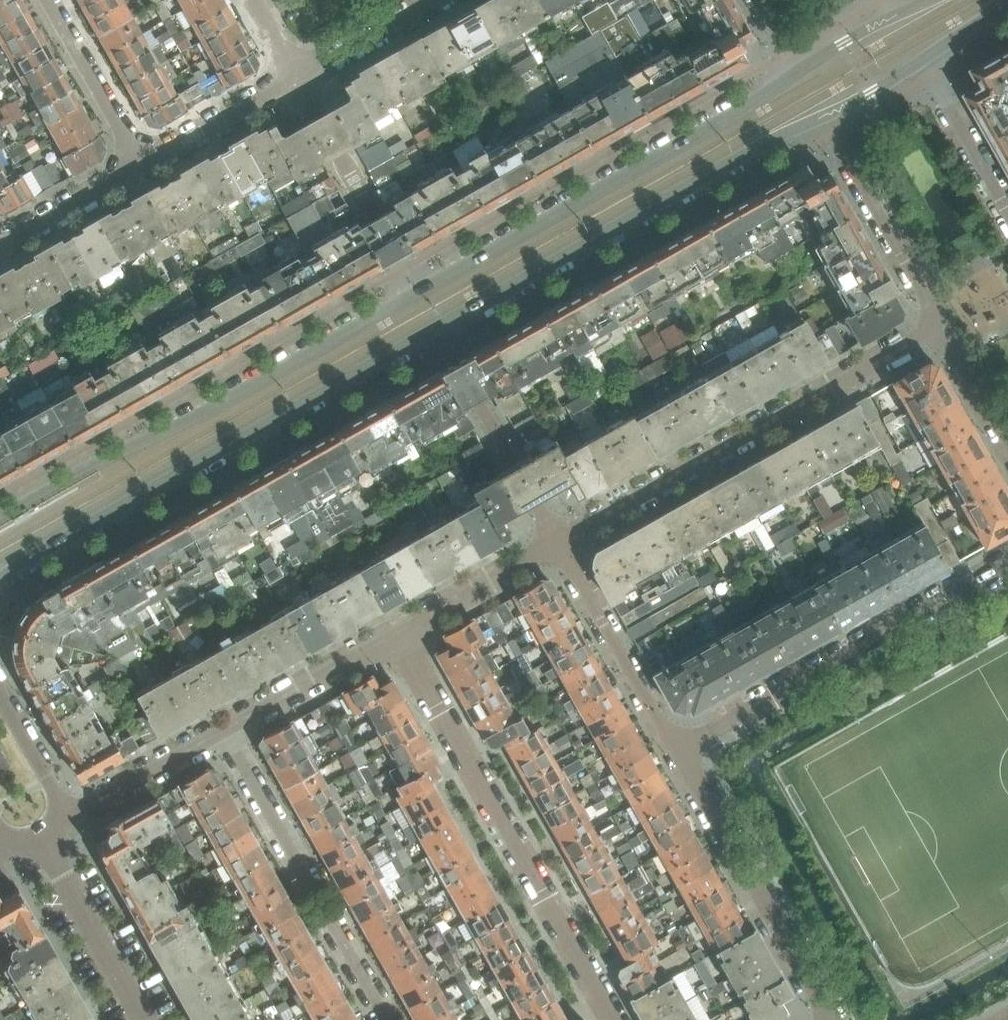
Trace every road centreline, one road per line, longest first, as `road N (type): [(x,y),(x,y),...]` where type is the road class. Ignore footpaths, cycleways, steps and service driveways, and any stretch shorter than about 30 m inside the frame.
road 1 (tertiary): [(0,578),(436,328)]
road 2 (tertiary): [(416,292),(0,518)]
road 3 (residential): [(613,1019),(396,633)]
road 4 (tertiary): [(436,328),(825,117)]
road 5 (residential): [(557,542),(942,325)]
road 6 (tertiary): [(798,70),(416,292)]
road 7 (residential): [(679,751),(1007,564)]
road 8 (residential): [(386,1019),(223,731)]
road 9 (residential): [(830,1019),(679,751)]
road 10 (residential): [(436,328),(557,542)]
road 11 (residential): [(297,77),(416,292)]
road 12 (residential): [(557,542),(679,751)]
road 13 (residential): [(825,117),(942,325)]
road 14 (residential): [(144,1019),(38,834)]
road 15 (residential): [(223,731),(396,633)]
road 16 (residential): [(50,0),(143,165)]
road 17 (residential): [(396,633),(557,542)]
road 18 (residential): [(143,165),(297,77)]
road 19 (residential): [(68,817),(223,731)]
road 20 (residential): [(1007,212),(923,61)]
road 21 (residential): [(0,246),(143,165)]
road 22 (residential): [(297,77),(434,0)]
road 23 (residential): [(68,817),(0,696)]
road 24 (residential): [(942,325),(1007,443)]

